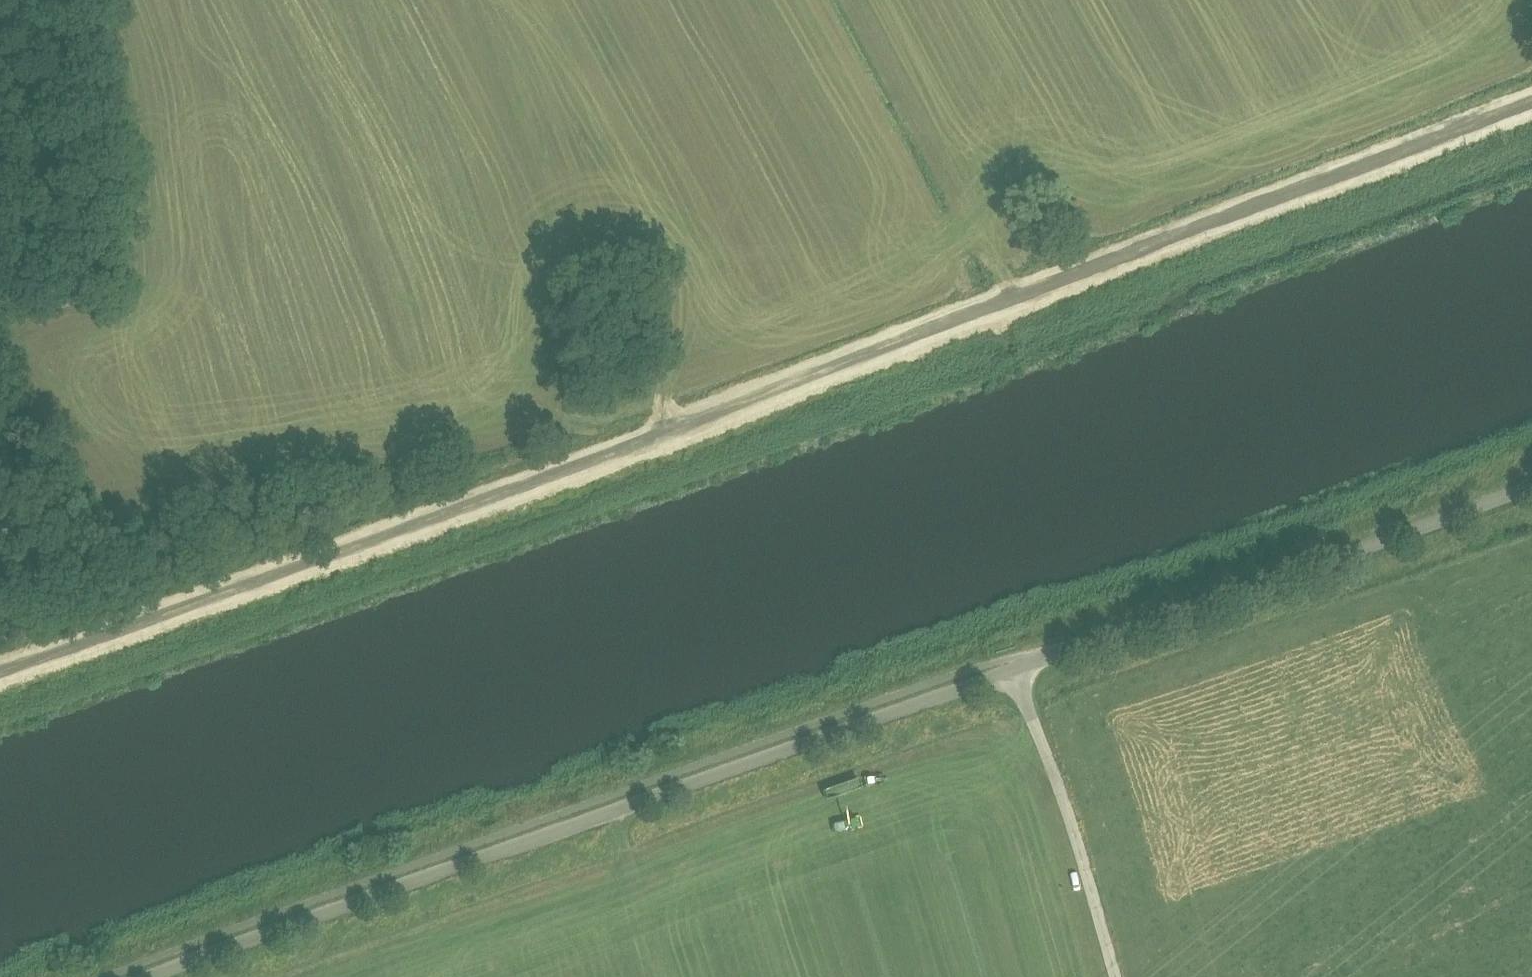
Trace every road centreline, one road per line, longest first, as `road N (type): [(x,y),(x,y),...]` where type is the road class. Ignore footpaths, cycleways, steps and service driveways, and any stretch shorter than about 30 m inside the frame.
road 1 (track): [(1531,104),(467,509),(0,674)]
road 2 (unclassified): [(151,976),(1531,478)]

